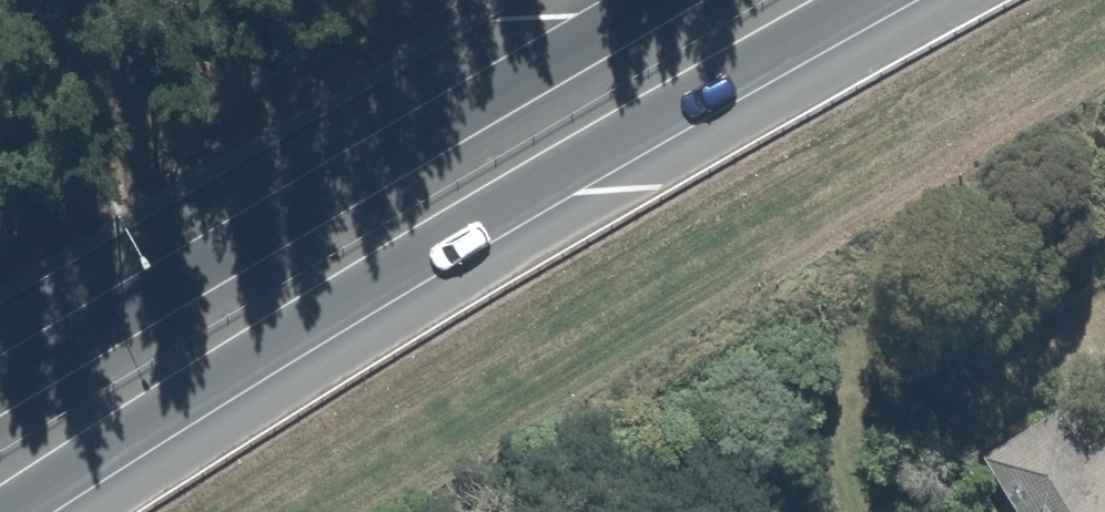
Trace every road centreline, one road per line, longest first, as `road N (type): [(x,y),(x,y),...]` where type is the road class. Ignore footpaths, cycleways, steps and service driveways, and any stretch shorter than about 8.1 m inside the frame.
road 1 (motorway): [(933,0),(384,315),(76,511)]
road 2 (motorway): [(0,427),(705,0)]

